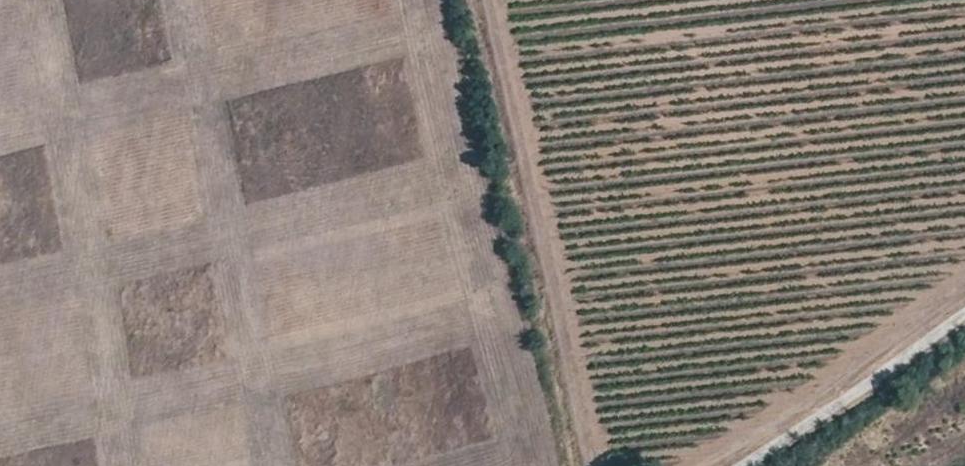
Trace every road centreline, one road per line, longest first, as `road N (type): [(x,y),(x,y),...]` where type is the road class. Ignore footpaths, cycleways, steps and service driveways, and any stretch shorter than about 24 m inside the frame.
road 1 (unclassified): [(728,465),(964,311)]

